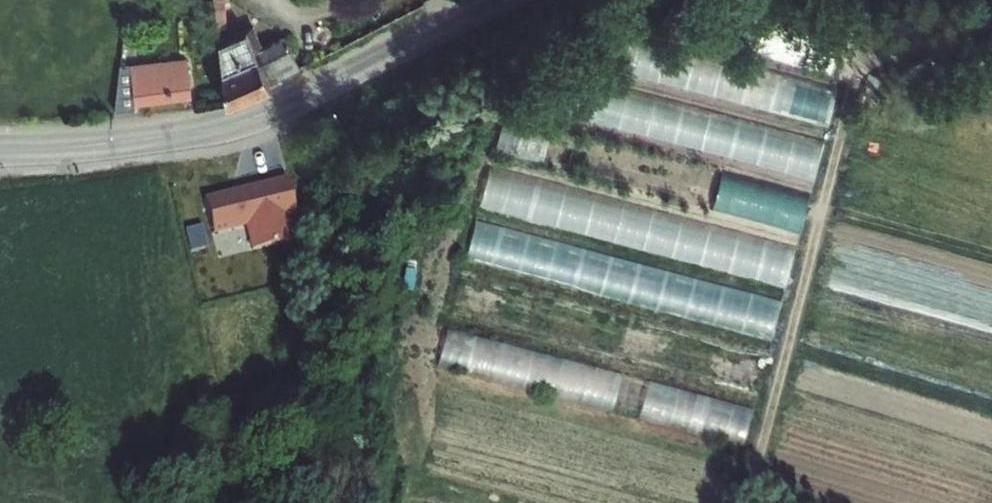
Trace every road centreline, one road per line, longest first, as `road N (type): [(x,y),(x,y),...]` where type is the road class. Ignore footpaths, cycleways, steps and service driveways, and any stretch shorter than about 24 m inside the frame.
road 1 (tertiary): [(509,0),(248,122),(102,147),(0,152)]

